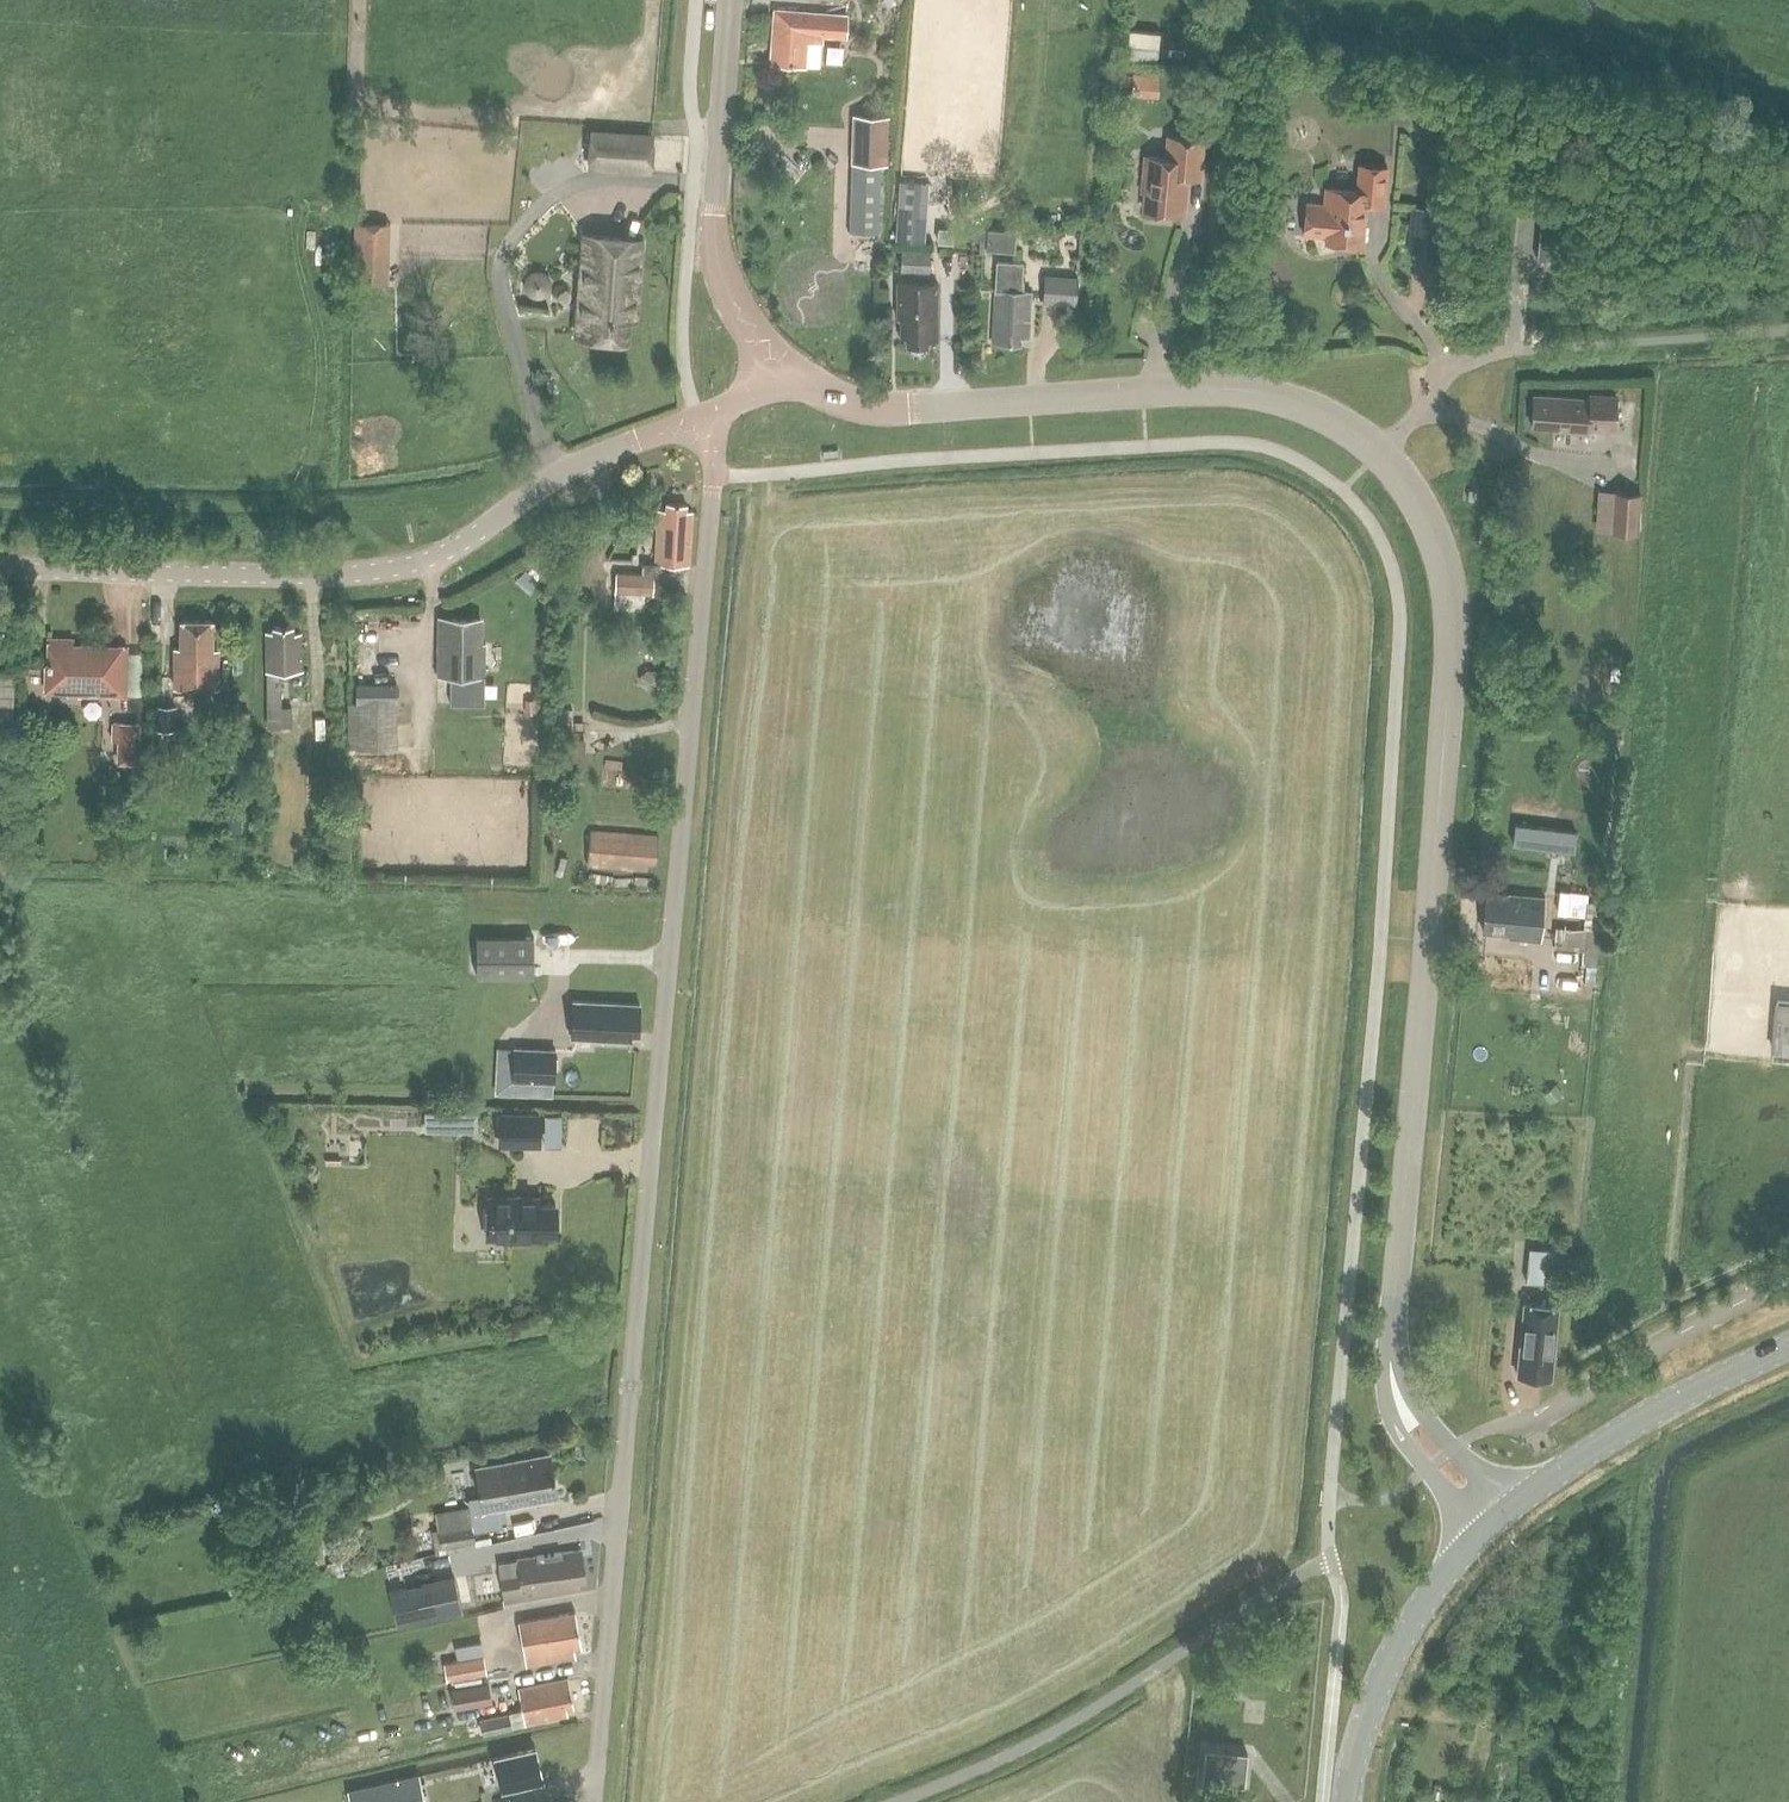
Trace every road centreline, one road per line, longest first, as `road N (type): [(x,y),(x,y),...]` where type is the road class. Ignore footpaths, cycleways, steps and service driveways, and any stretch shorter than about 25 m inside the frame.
road 1 (residential): [(1393,1325),(1453,641),(1448,580),(1416,499),(1360,438),(1262,397),(1150,393),(887,410),(832,400),(783,374)]
road 2 (unclassified): [(595,1801),(715,477),(700,422)]
road 3 (unclassified): [(0,571),(353,576),(392,570),(454,551),(586,463),(700,422)]
road 4 (residential): [(783,374),(734,304),(718,248),(734,0)]
road 5 (secondary): [(1518,1505),(1636,1423),(1788,1347)]
road 6 (secondary): [(1349,1801),(1357,1747),(1391,1657),(1444,1576),(1488,1531)]
road 7 (residential): [(1788,1280),(1520,1427)]
road 8 (residential): [(1393,1325),(1383,1374),(1391,1423),(1488,1531)]
road 9 (residential): [(1518,1505),(1469,1466),(1421,1413),(1393,1325)]

